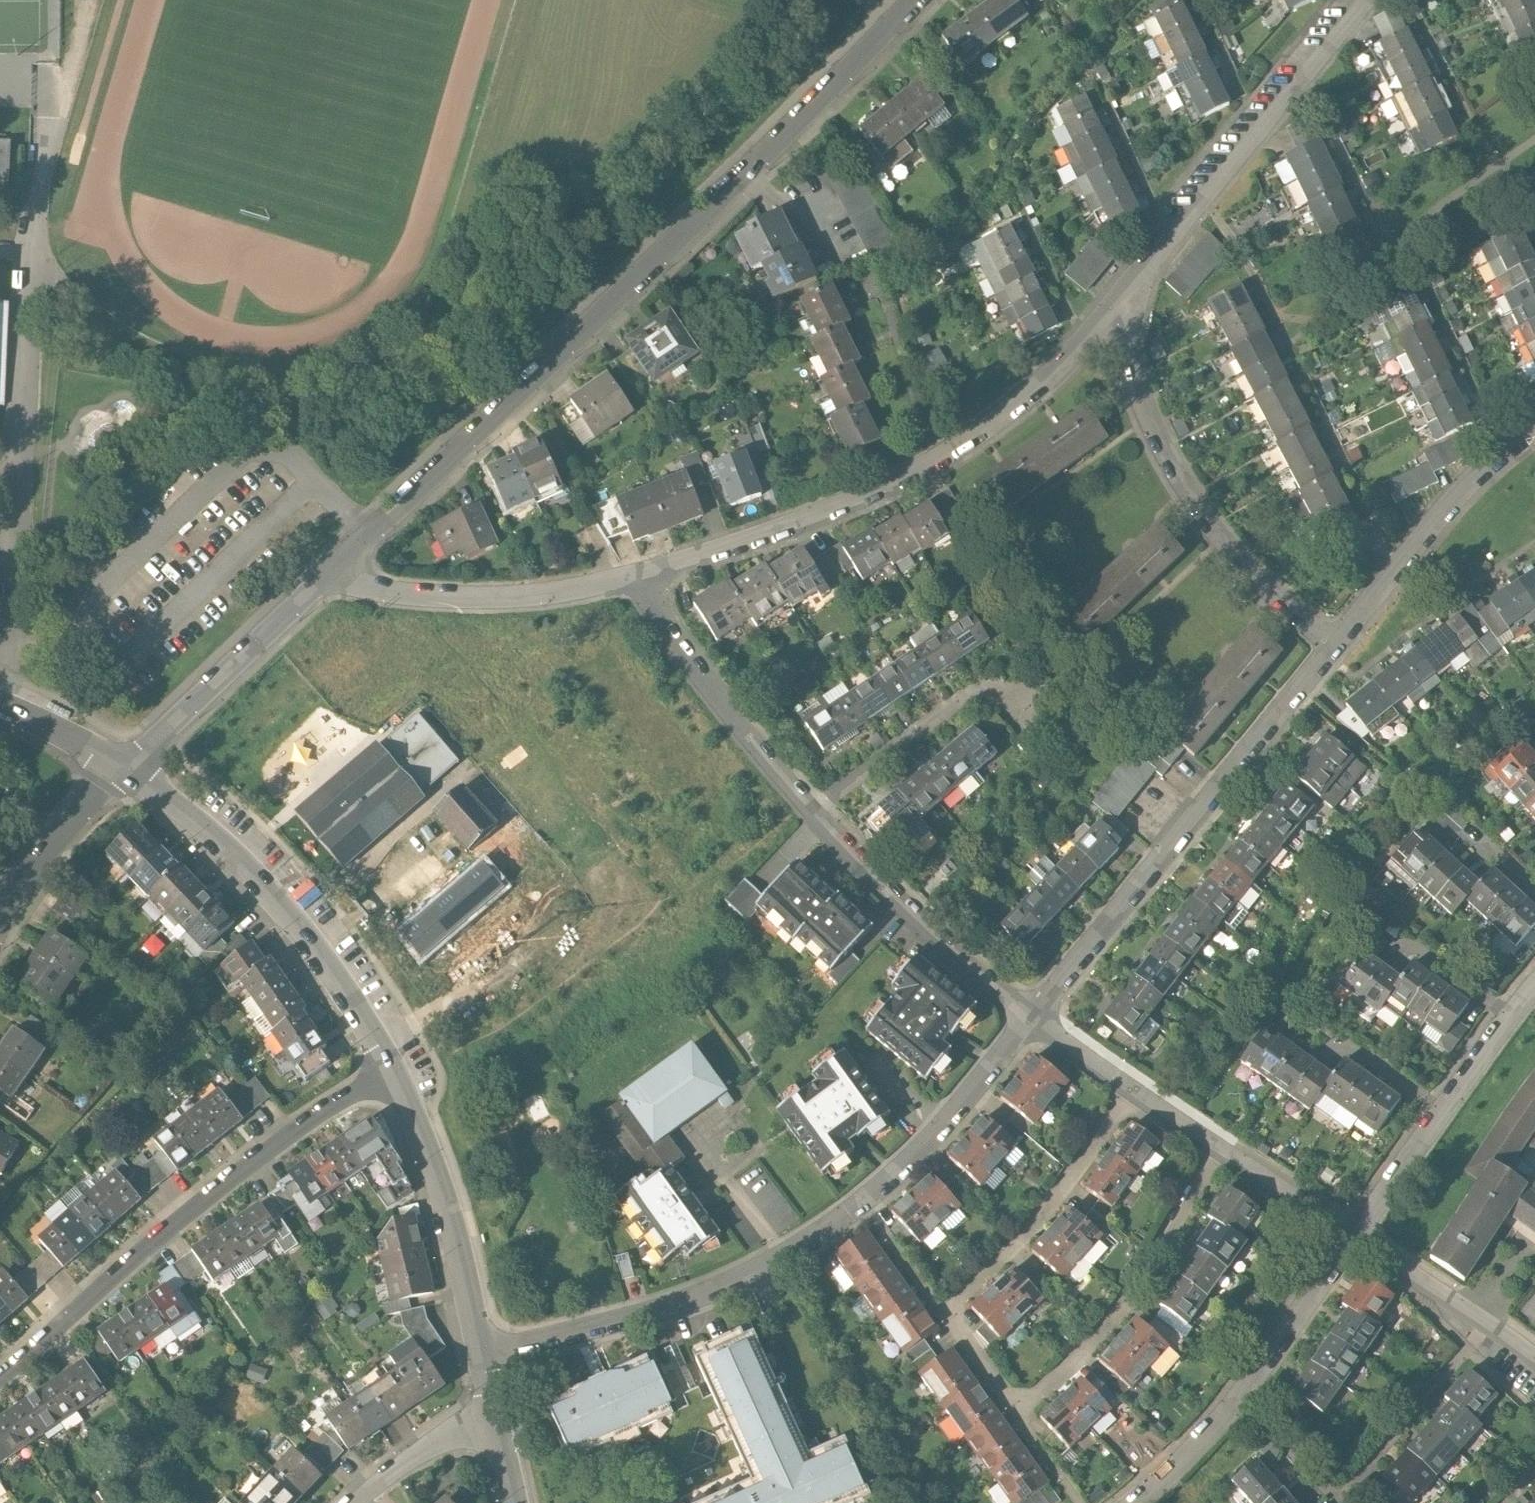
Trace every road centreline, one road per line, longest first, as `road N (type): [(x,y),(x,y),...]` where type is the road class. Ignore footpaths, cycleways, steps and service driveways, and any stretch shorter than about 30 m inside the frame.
road 1 (residential): [(914,0),(331,570)]
road 2 (residential): [(1039,1017),(944,1135),(871,1202),(802,1245),(625,1320),(487,1351)]
road 3 (residential): [(1146,279),(1028,405),(954,453),(807,524),(642,576)]
road 4 (residential): [(1039,1017),(948,940),(785,775),(707,678),(642,576)]
road 5 (residential): [(391,1069),(222,1186),(0,1378)]
road 6 (residential): [(1039,1017),(1339,648)]
road 7 (residential): [(1146,279),(1141,343),(1169,444),(1220,524),(1339,648)]
road 8 (residential): [(126,768),(228,850),(303,929),(347,988),(391,1069)]
road 9 (residential): [(1369,0),(1146,279)]
road 10 (residential): [(1136,1502),(1223,1418),(1360,1236)]
road 11 (residential): [(1025,1409),(1139,1295),(1227,1147)]
road 12 (residential): [(331,570),(396,590),(473,598),(642,576)]
road 13 (residential): [(391,1069),(443,1182),(487,1351)]
road 14 (residential): [(1360,1236),(1534,993)]
road 15 (residential): [(954,1314),(1080,1177),(1140,1085)]
road 16 (residential): [(1339,648),(1474,481),(1534,433)]
road 17 (residential): [(331,570),(126,768)]
road 18 (residential): [(1534,1356),(1360,1236)]
road 19 (residential): [(126,768),(36,868),(0,926)]
road 20 (residential): [(499,1420),(440,1439),(360,1502)]
road 21 (residential): [(1360,1236),(1227,1147)]
road 22 (residential): [(0,701),(126,768)]
road 23 (residential): [(1140,1085),(1039,1017)]

